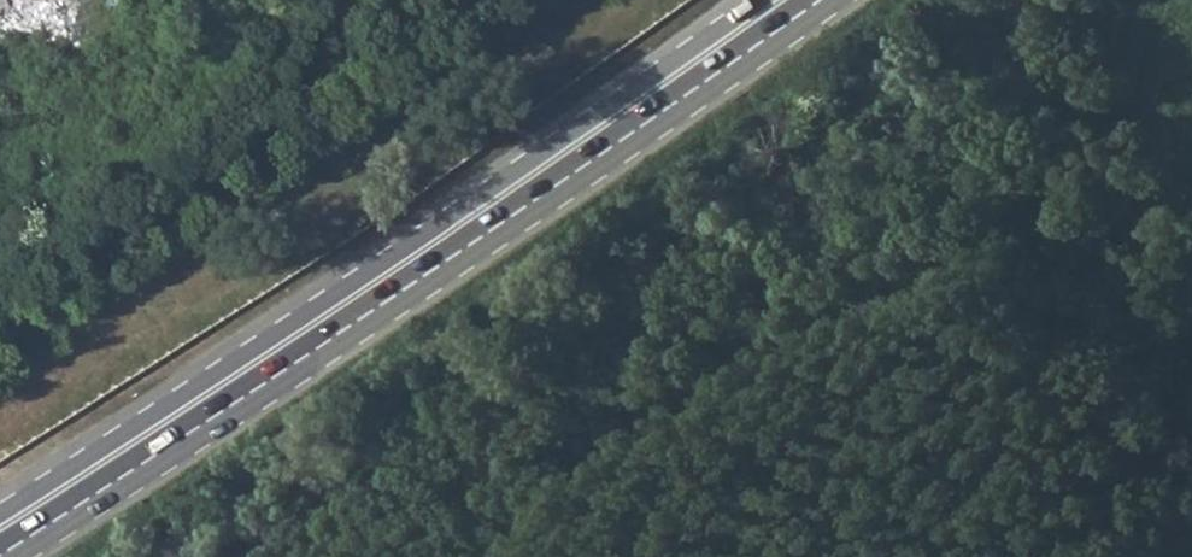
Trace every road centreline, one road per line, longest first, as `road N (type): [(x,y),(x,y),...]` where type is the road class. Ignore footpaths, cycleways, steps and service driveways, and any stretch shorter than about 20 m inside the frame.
road 1 (primary): [(16,556),(287,383),(840,0)]
road 2 (primary): [(764,0),(284,334),(0,516)]

